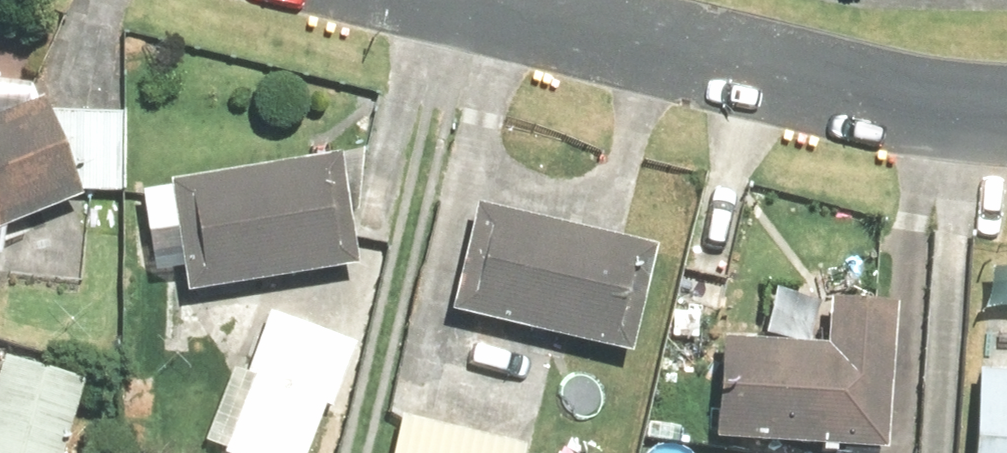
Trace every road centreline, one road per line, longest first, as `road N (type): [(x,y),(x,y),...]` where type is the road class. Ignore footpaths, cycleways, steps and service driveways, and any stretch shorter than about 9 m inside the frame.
road 1 (residential): [(1006,103),(909,89),(519,0)]

